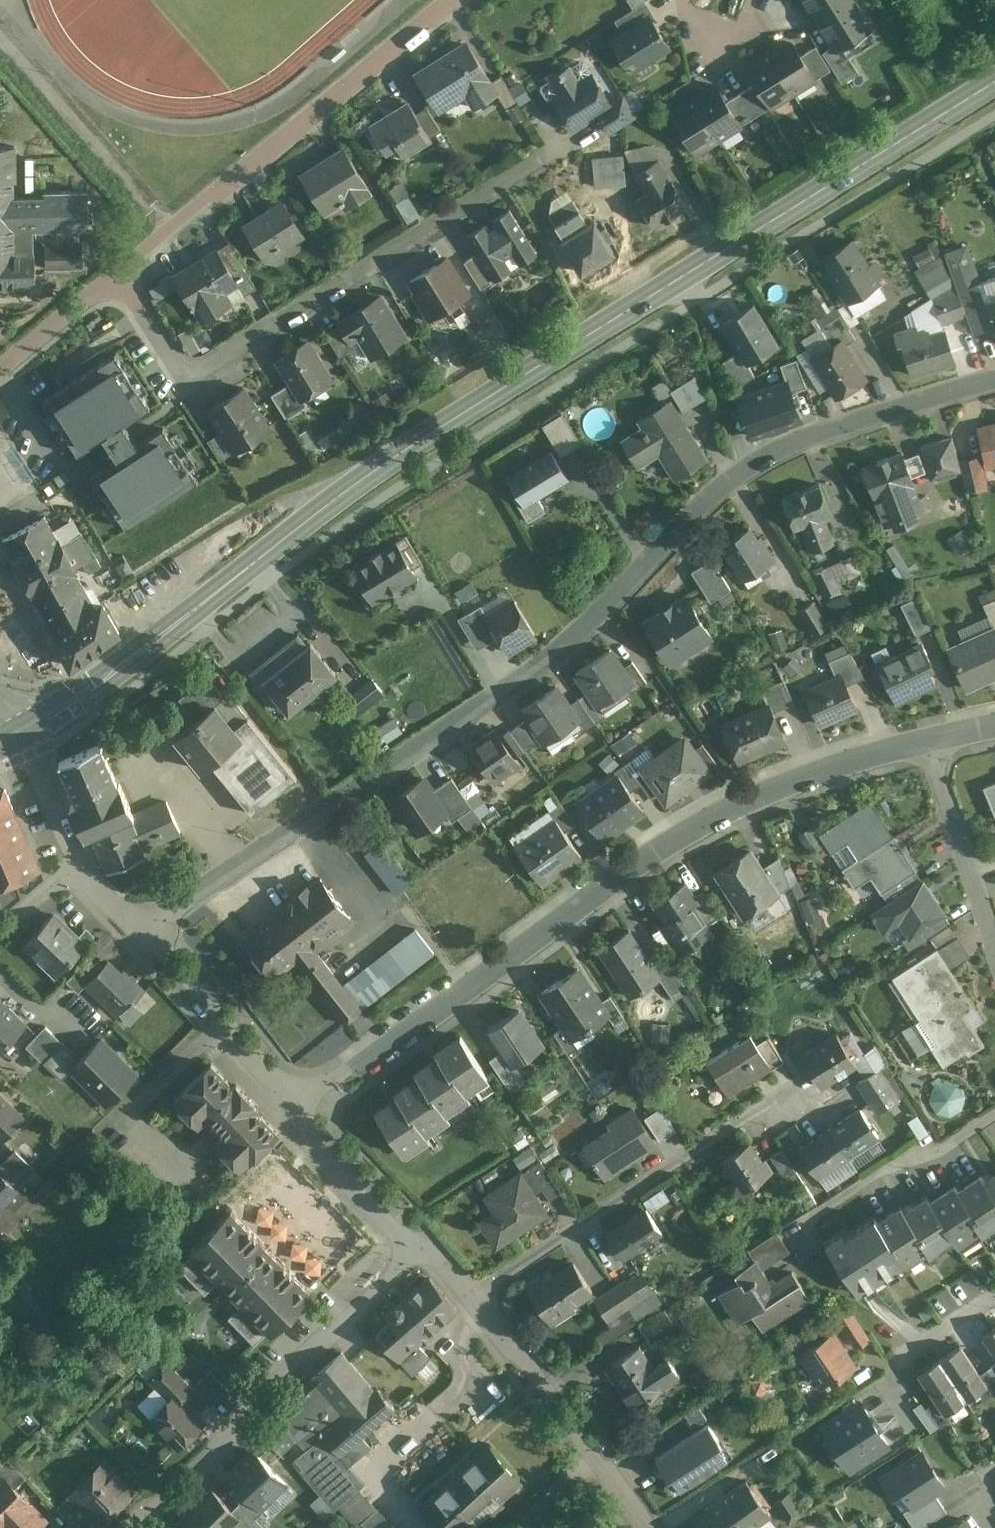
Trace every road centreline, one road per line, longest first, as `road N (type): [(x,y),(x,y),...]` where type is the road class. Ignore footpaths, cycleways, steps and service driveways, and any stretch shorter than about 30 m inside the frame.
road 1 (primary): [(994,84),(402,454),(15,737)]
road 2 (residential): [(994,387),(874,416),(741,477),(611,618),(134,936)]
road 3 (residential): [(931,741),(748,797),(655,848),(301,1106)]
road 4 (residential): [(119,278),(189,385),(557,159)]
road 5 (residential): [(119,278),(472,0)]
road 6 (residential): [(144,1519),(426,1241)]
road 7 (residential): [(474,1295),(793,1080)]
road 8 (residential): [(134,936),(301,1106)]
road 9 (residential): [(994,1112),(947,1144),(885,1167),(798,1228)]
road 10 (residential): [(931,741),(994,932)]
road 11 (residential): [(474,1295),(601,1449)]
road 12 (residential): [(301,1106),(426,1241)]
road 13 (residential): [(0,372),(119,278)]
road 14 (residential): [(15,737),(73,871)]

